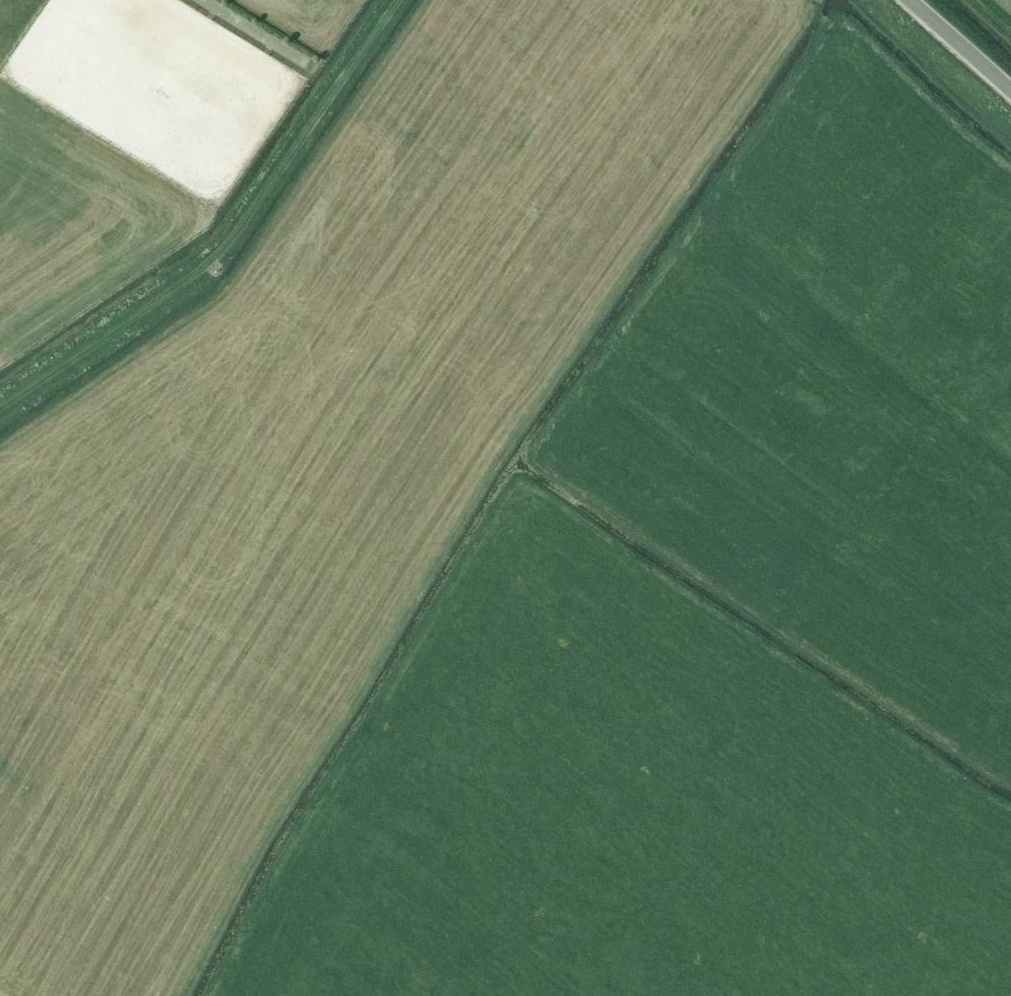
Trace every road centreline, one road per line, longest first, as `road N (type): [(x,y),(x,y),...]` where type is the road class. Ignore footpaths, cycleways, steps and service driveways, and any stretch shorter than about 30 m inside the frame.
road 1 (track): [(0,411),(230,252),(401,0)]
road 2 (tertiary): [(1010,94),(906,0)]

